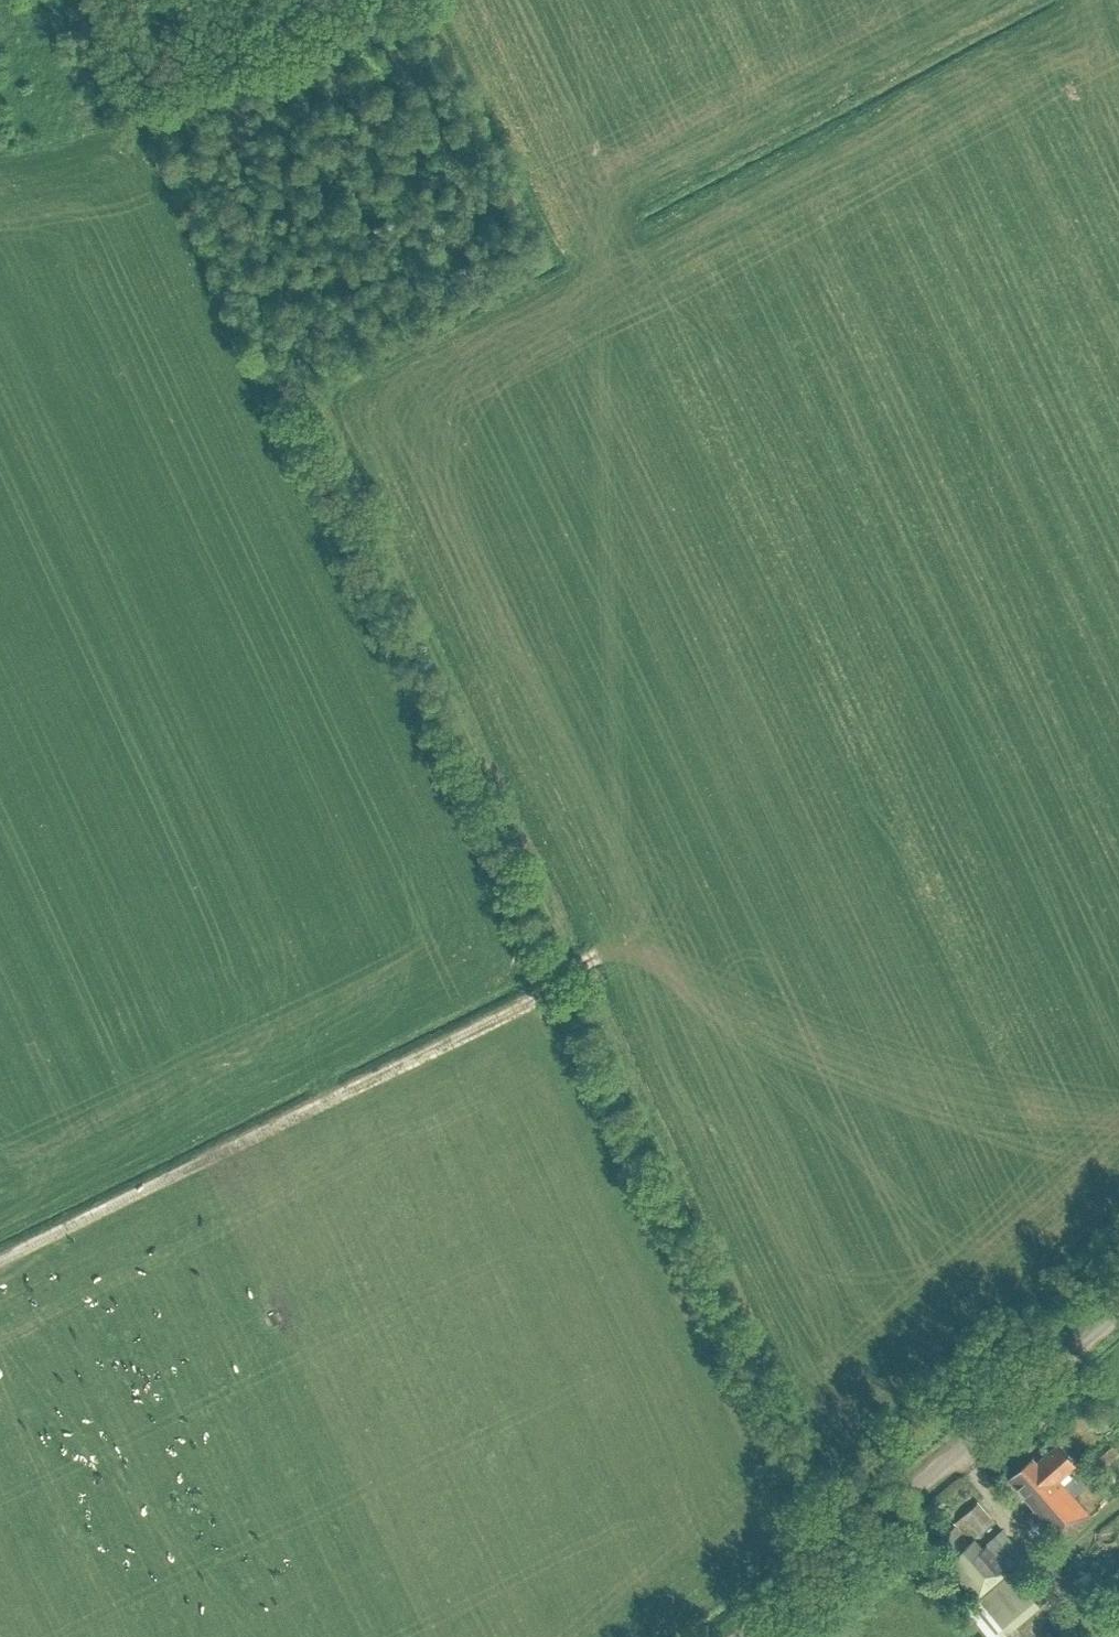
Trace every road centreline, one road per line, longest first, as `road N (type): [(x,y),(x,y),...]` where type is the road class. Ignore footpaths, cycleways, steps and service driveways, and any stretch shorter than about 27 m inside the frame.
road 1 (track): [(858,1534),(798,1455),(316,417),(305,384),(314,364),(385,316),(396,288),(270,0)]
road 2 (unclassified): [(738,1636),(1118,1308)]

